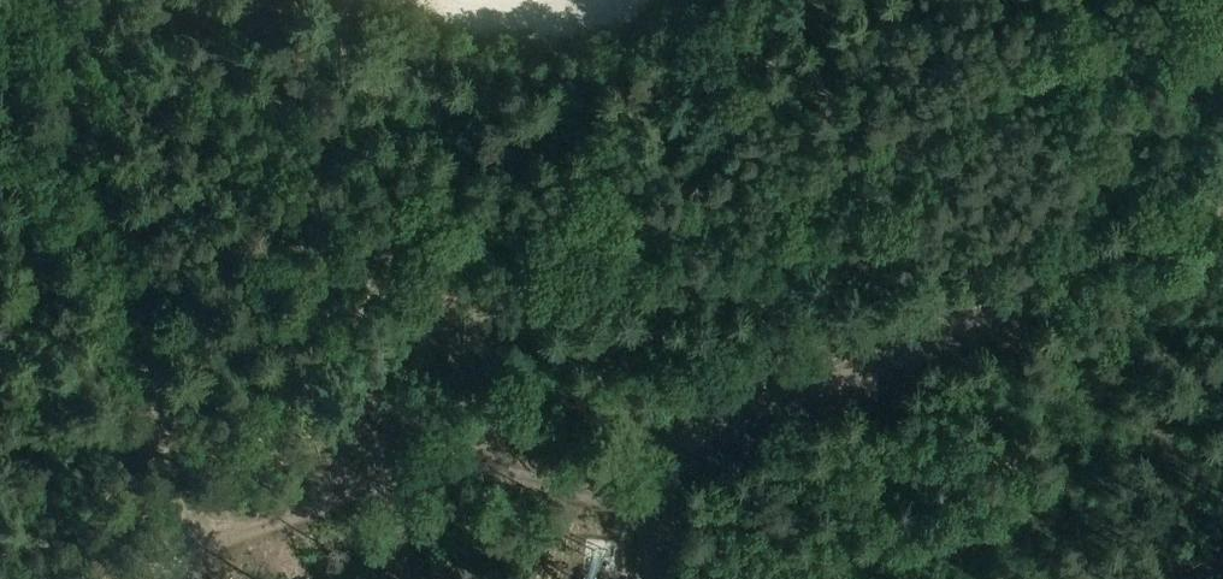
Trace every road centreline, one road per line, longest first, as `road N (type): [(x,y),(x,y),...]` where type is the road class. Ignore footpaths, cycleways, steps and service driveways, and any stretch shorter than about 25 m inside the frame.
road 1 (track): [(1222,215),(1032,283),(687,423)]
road 2 (track): [(179,536),(63,0)]
road 3 (track): [(687,423),(660,515),(661,578)]
road 4 (track): [(141,578),(159,569),(241,467)]

